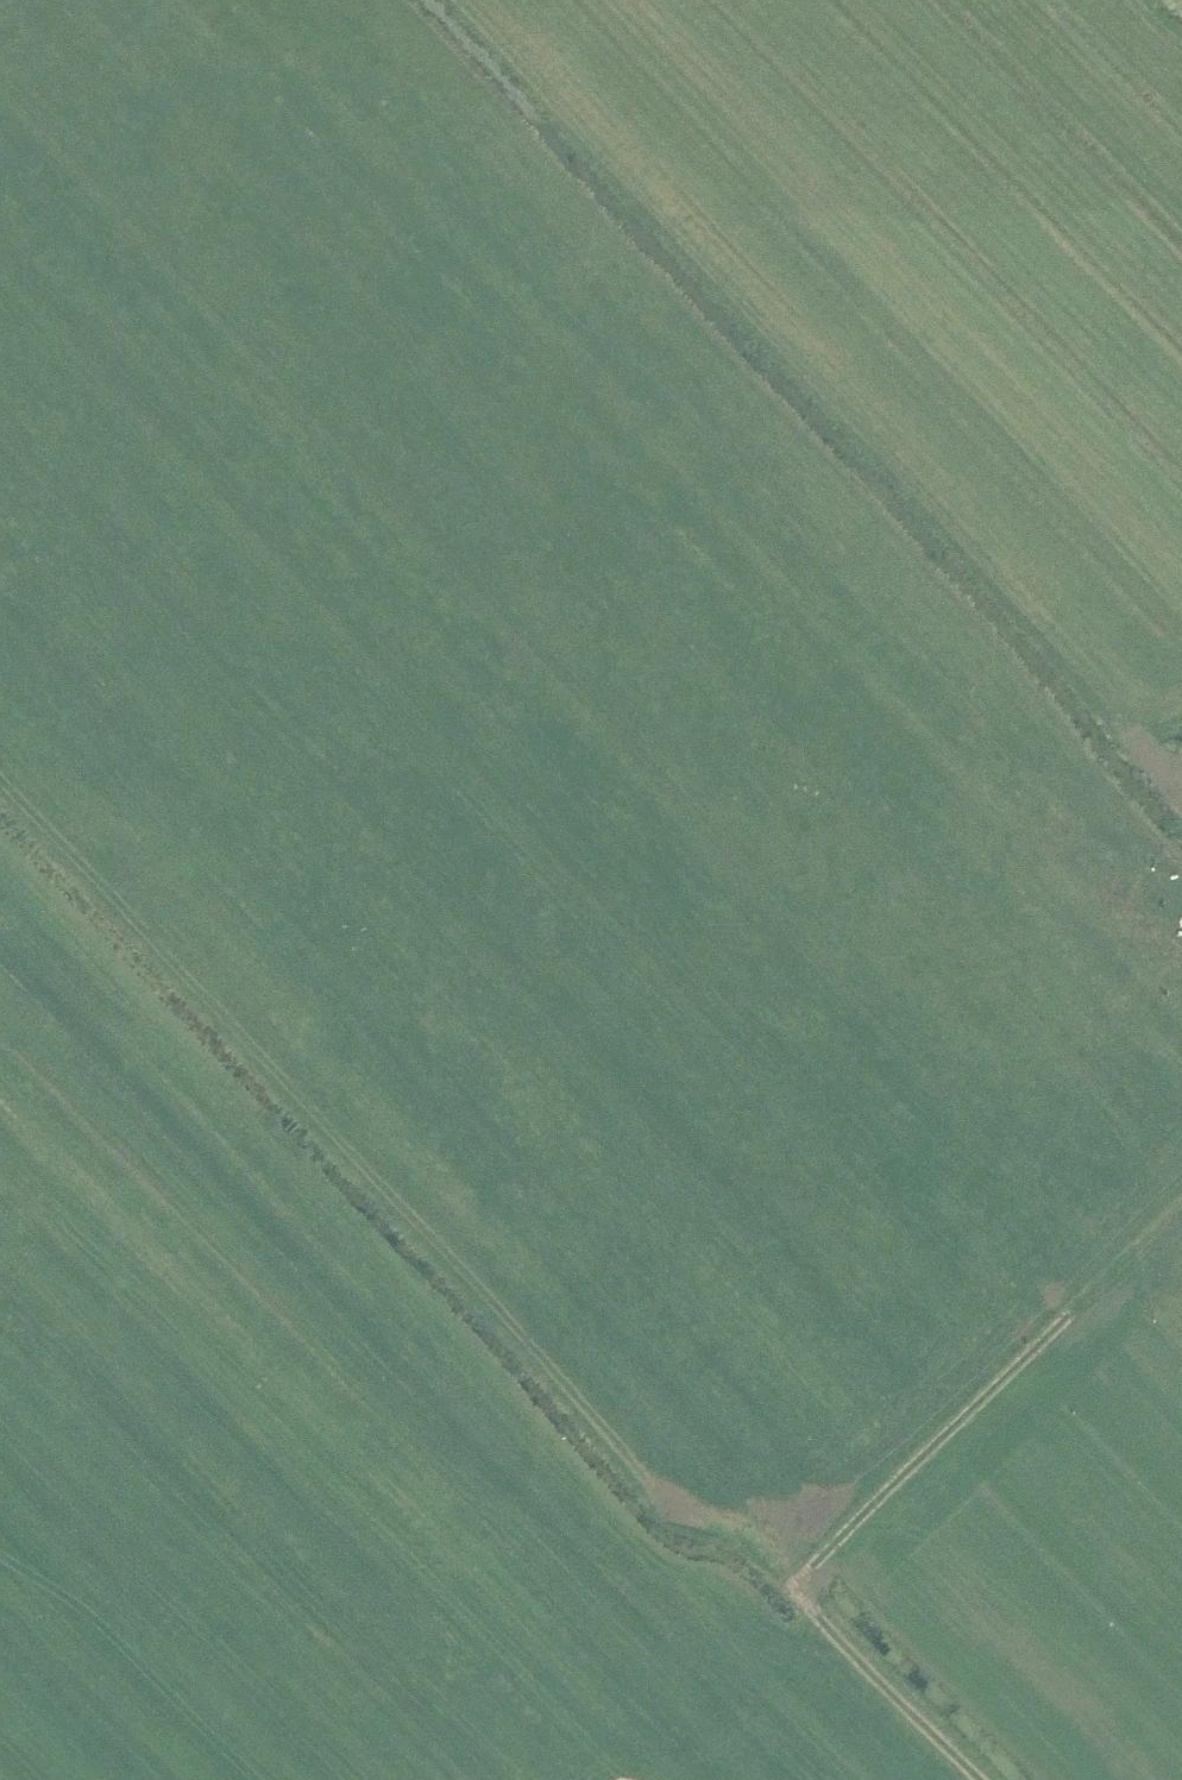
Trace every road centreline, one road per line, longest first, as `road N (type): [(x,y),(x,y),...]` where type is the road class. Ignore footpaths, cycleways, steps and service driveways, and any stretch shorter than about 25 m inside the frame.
road 1 (track): [(981,1779),(795,1589),(1064,1319)]

